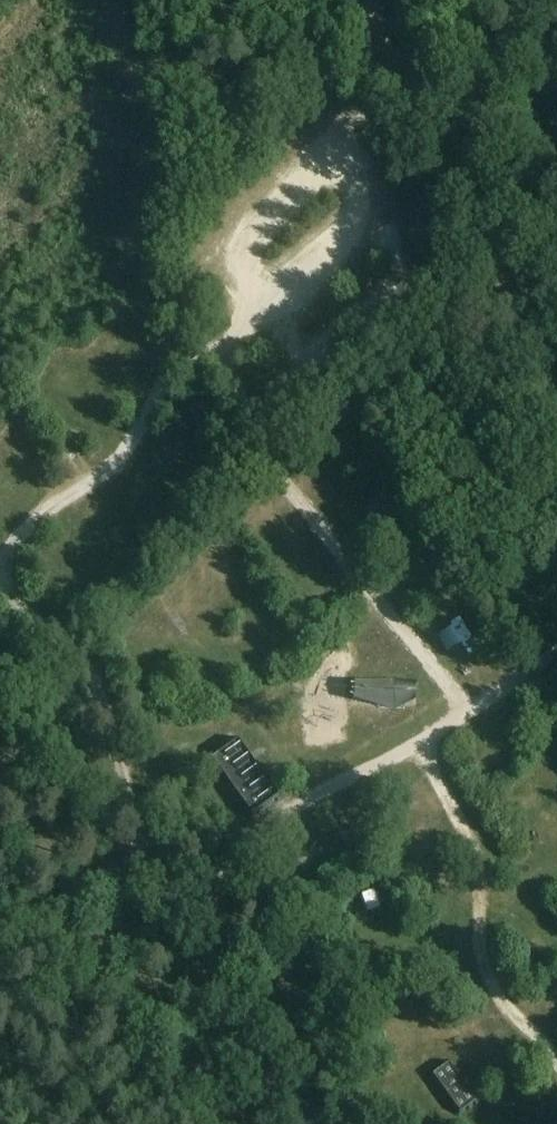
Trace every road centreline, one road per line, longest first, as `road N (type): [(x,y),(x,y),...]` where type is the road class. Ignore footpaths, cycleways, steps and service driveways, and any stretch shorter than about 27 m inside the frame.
road 1 (track): [(200,920),(150,863),(95,679),(21,610),(10,592),(8,556),(61,498),(117,460),(182,364),(225,343),(357,223),(341,141)]
road 2 (track): [(556,653),(264,825),(237,848),(200,920)]
road 3 (track): [(367,0),(556,407)]
road 4 (track): [(421,739),(472,843),(481,881),(479,947),(496,994),(556,1061)]
road 5 (track): [(468,710),(276,468)]
road 6 (track): [(403,75),(238,238),(260,311)]
road 7 (track): [(200,920),(213,967),(272,1077),(312,1123)]

